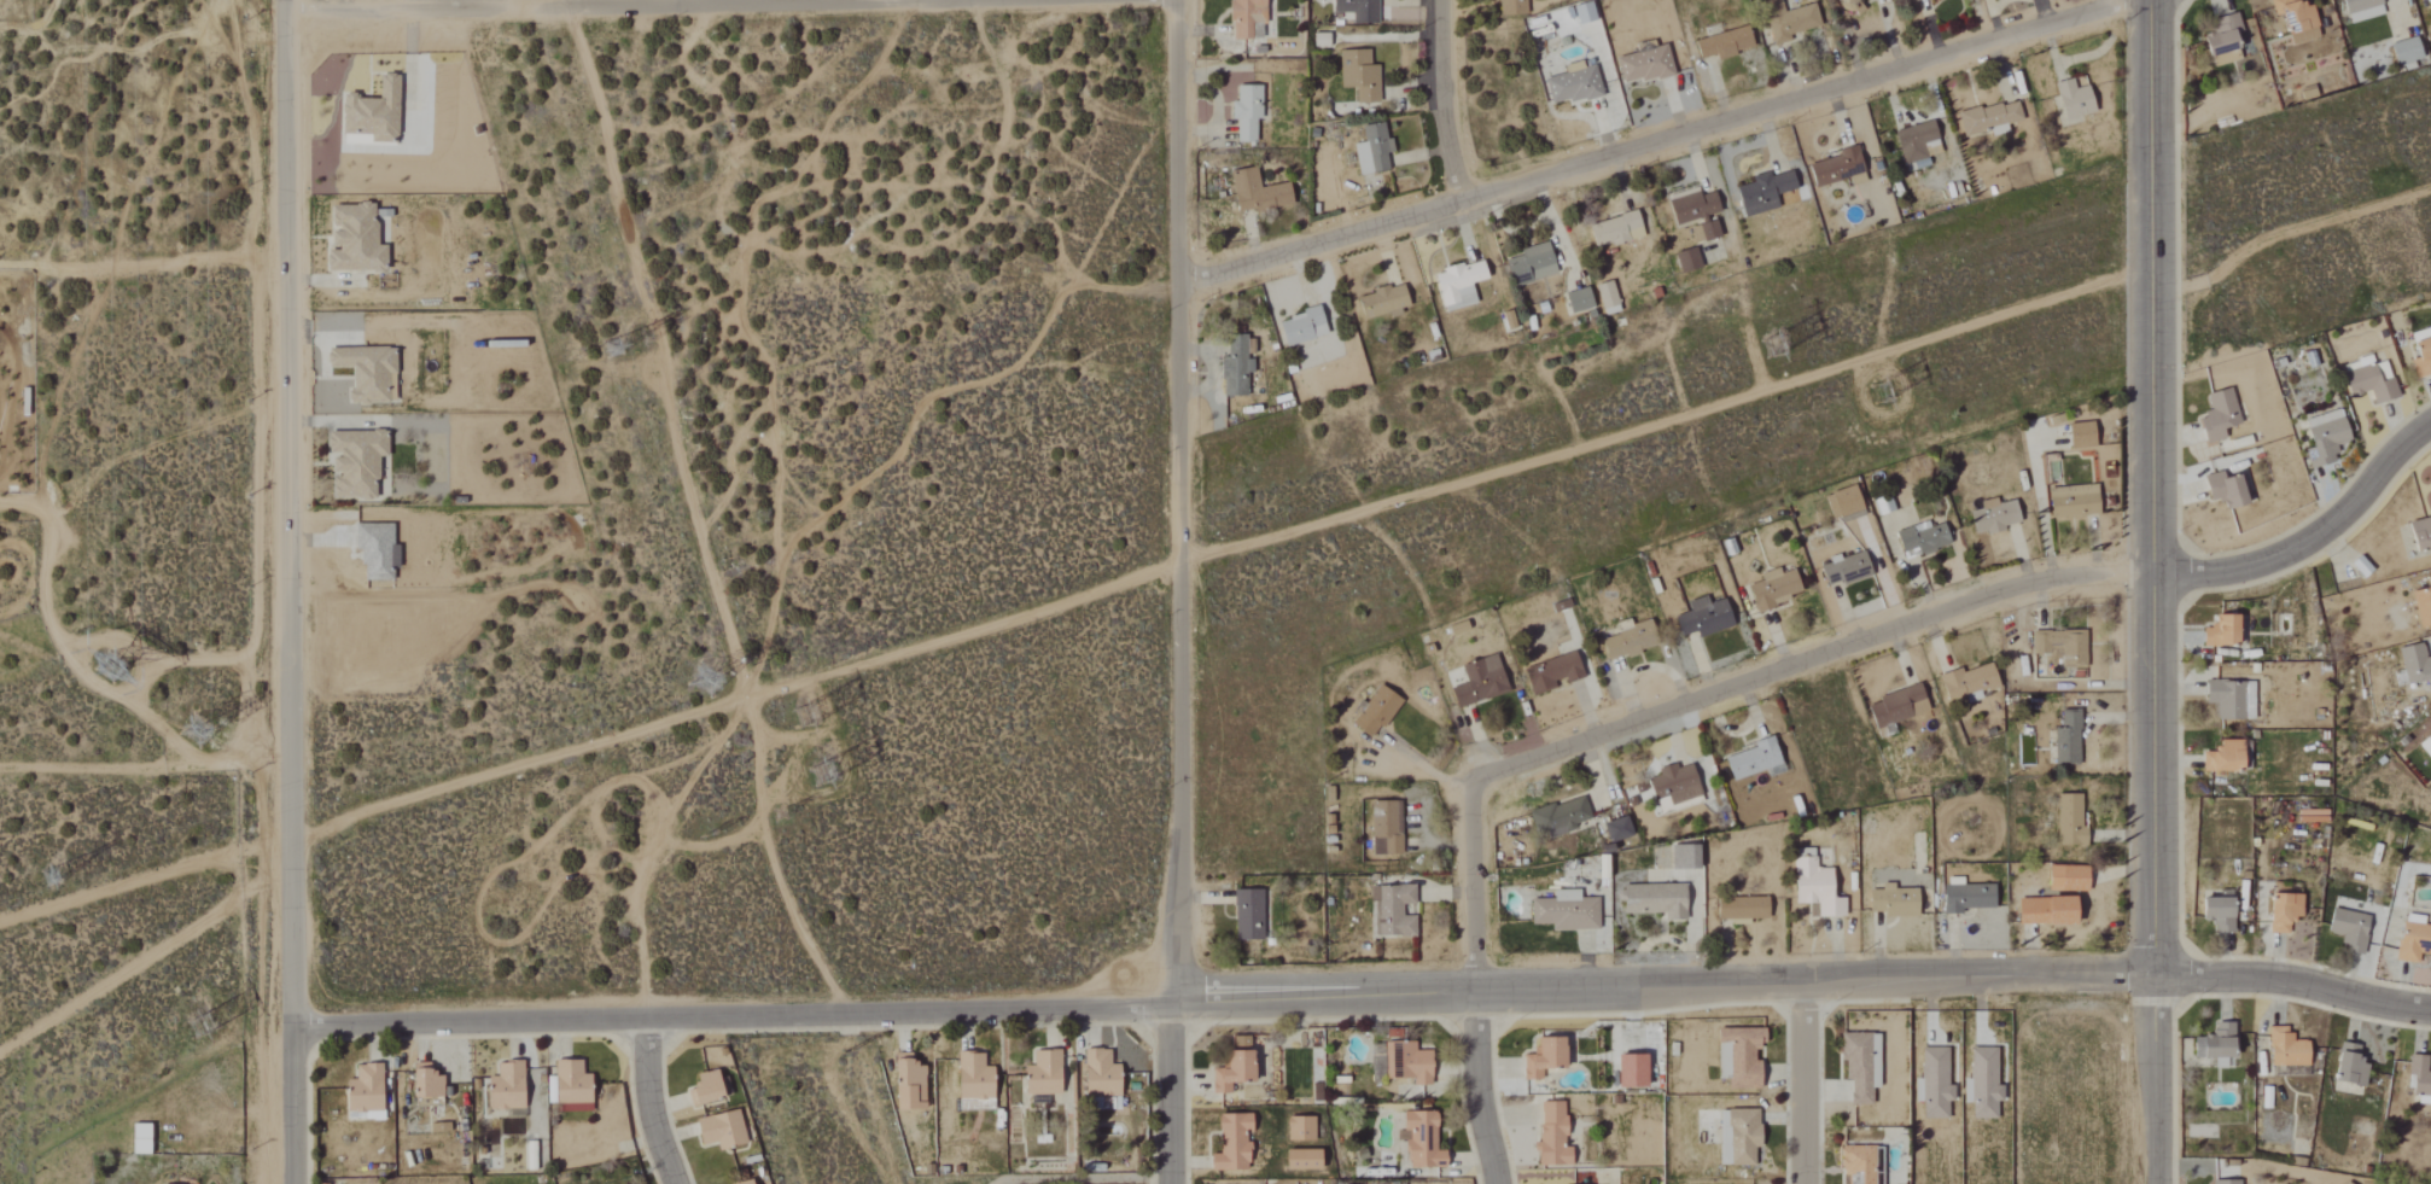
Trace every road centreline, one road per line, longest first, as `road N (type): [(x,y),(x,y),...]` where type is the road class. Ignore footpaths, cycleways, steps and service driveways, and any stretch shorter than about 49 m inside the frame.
road 1 (residential): [(2430,1008),(2278,976),(2004,964),(1770,982),(904,1020),(286,1027)]
road 2 (residential): [(1171,1183),(1184,276),(1180,0)]
road 3 (tertiary): [(289,1183),(290,0)]
road 4 (residential): [(1180,565),(2150,270)]
road 5 (residential): [(1184,276),(1462,202),(2121,0)]
road 6 (tertiary): [(2155,969),(2149,0)]
road 7 (residential): [(1477,787),(1496,771),(2056,574),(2152,571)]
road 8 (residential): [(290,17),(868,0)]
road 9 (residential): [(1504,1183),(1481,1115),(1477,787)]
road 10 (residential): [(2152,571),(2202,581),(2272,564),(2324,533),(2430,420)]
road 11 (track): [(0,262),(288,259)]
road 12 (residential): [(2158,1183),(2155,969)]
road 13 (residential): [(1462,202),(1438,0)]
road 14 (residential): [(1812,1183),(1812,980)]
road 15 (residential): [(678,1183),(647,1100),(640,1020)]

